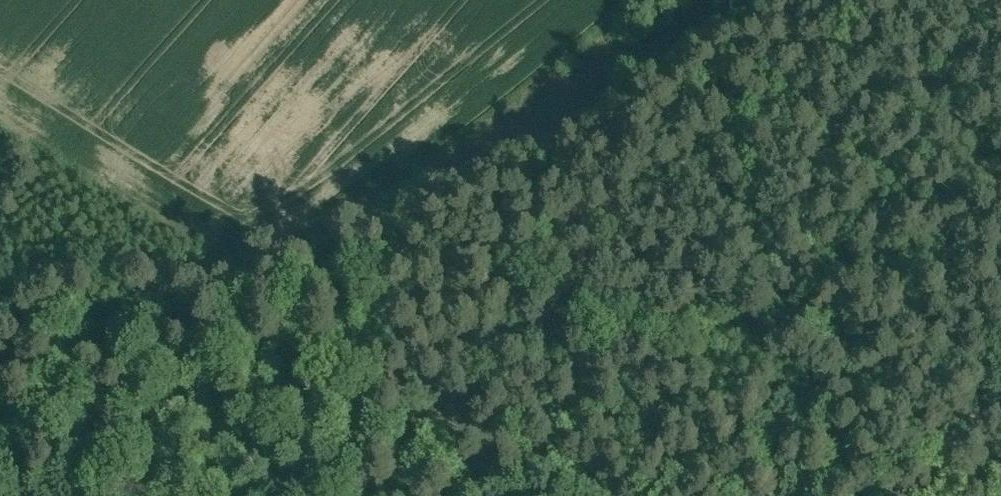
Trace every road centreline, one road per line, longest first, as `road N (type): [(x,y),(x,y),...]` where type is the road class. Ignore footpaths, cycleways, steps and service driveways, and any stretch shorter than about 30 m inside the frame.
road 1 (track): [(423,399),(588,495)]

